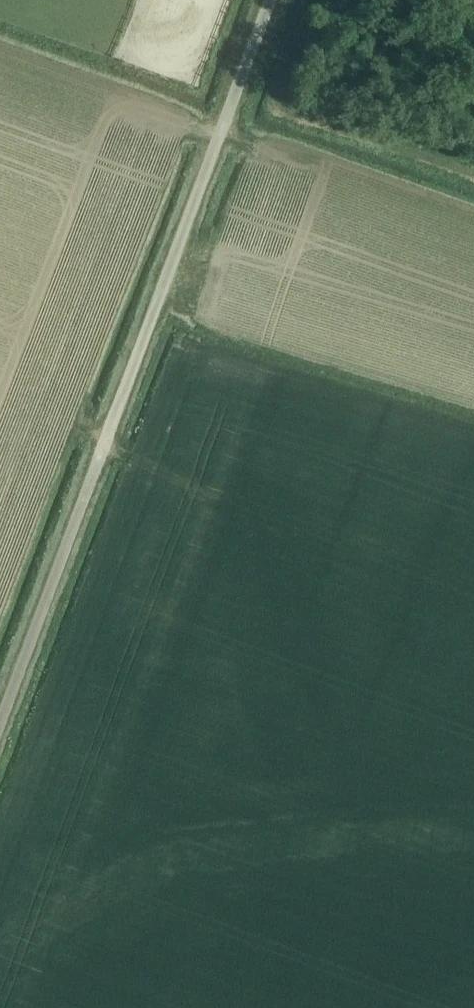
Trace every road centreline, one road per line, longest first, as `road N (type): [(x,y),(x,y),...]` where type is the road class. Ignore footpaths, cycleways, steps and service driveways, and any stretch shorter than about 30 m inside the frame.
road 1 (unclassified): [(0,724),(271,0)]

